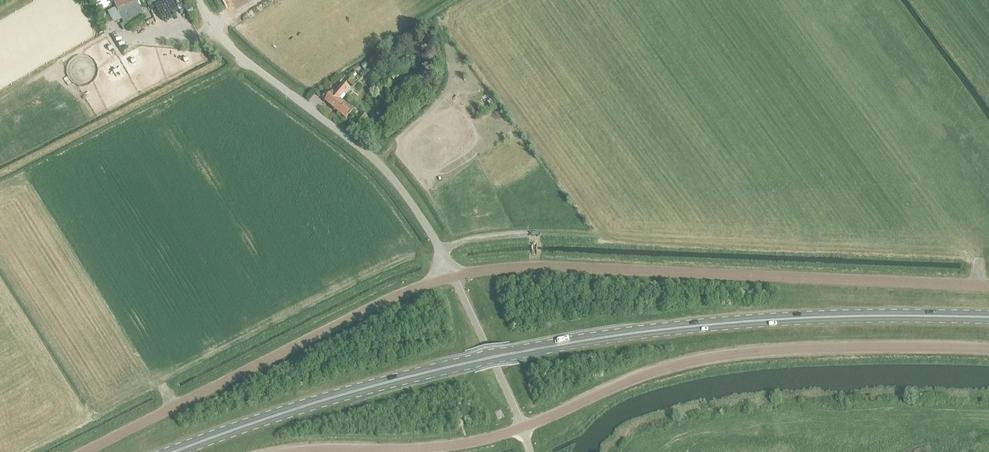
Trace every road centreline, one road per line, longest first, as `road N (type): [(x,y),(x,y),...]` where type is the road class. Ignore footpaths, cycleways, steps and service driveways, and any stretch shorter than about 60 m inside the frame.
road 1 (primary): [(172,451),(409,376),(642,331),(860,316),(988,317)]
road 2 (unclassified): [(453,276),(529,268),(988,286)]
road 3 (unclassified): [(522,428),(643,374),(711,357),(988,349)]
road 4 (unclassified): [(85,451),(370,309),(453,276)]
road 5 (unclassified): [(453,276),(385,171),(229,49),(198,0)]
road 6 (unclassified): [(299,451),(412,450),(522,428)]

